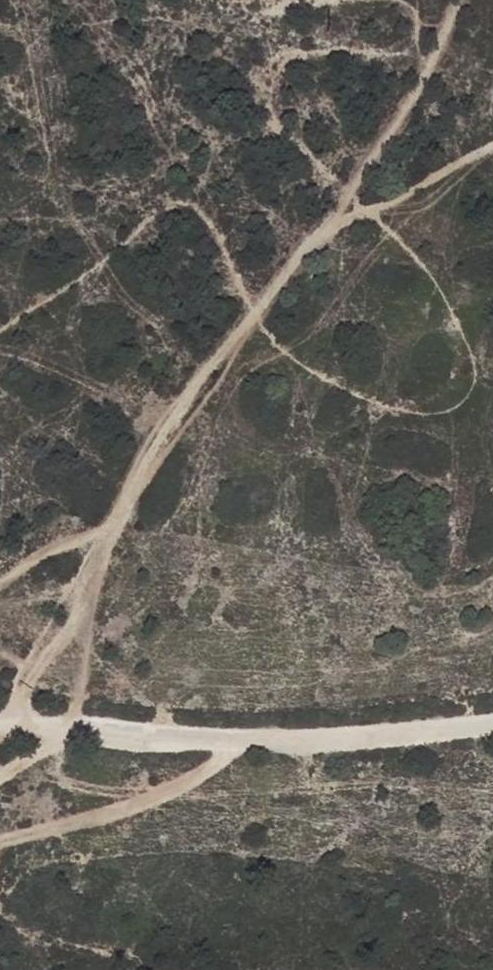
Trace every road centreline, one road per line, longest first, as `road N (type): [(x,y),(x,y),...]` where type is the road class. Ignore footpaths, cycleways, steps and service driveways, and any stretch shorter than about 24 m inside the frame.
road 1 (track): [(492,726),(414,734),(0,727)]
road 2 (track): [(2,726),(95,531)]

